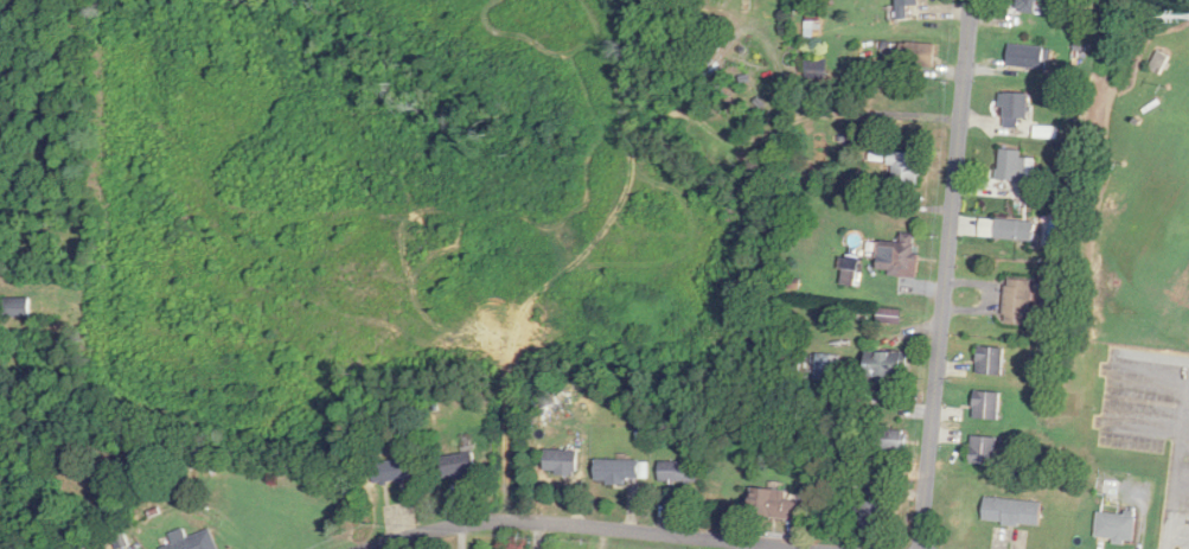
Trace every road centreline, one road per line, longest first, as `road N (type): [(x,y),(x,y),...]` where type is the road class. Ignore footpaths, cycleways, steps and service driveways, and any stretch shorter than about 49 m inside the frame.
road 1 (residential): [(921,548),(973,0)]
road 2 (residential): [(807,548),(516,522),(464,524),(374,548)]

